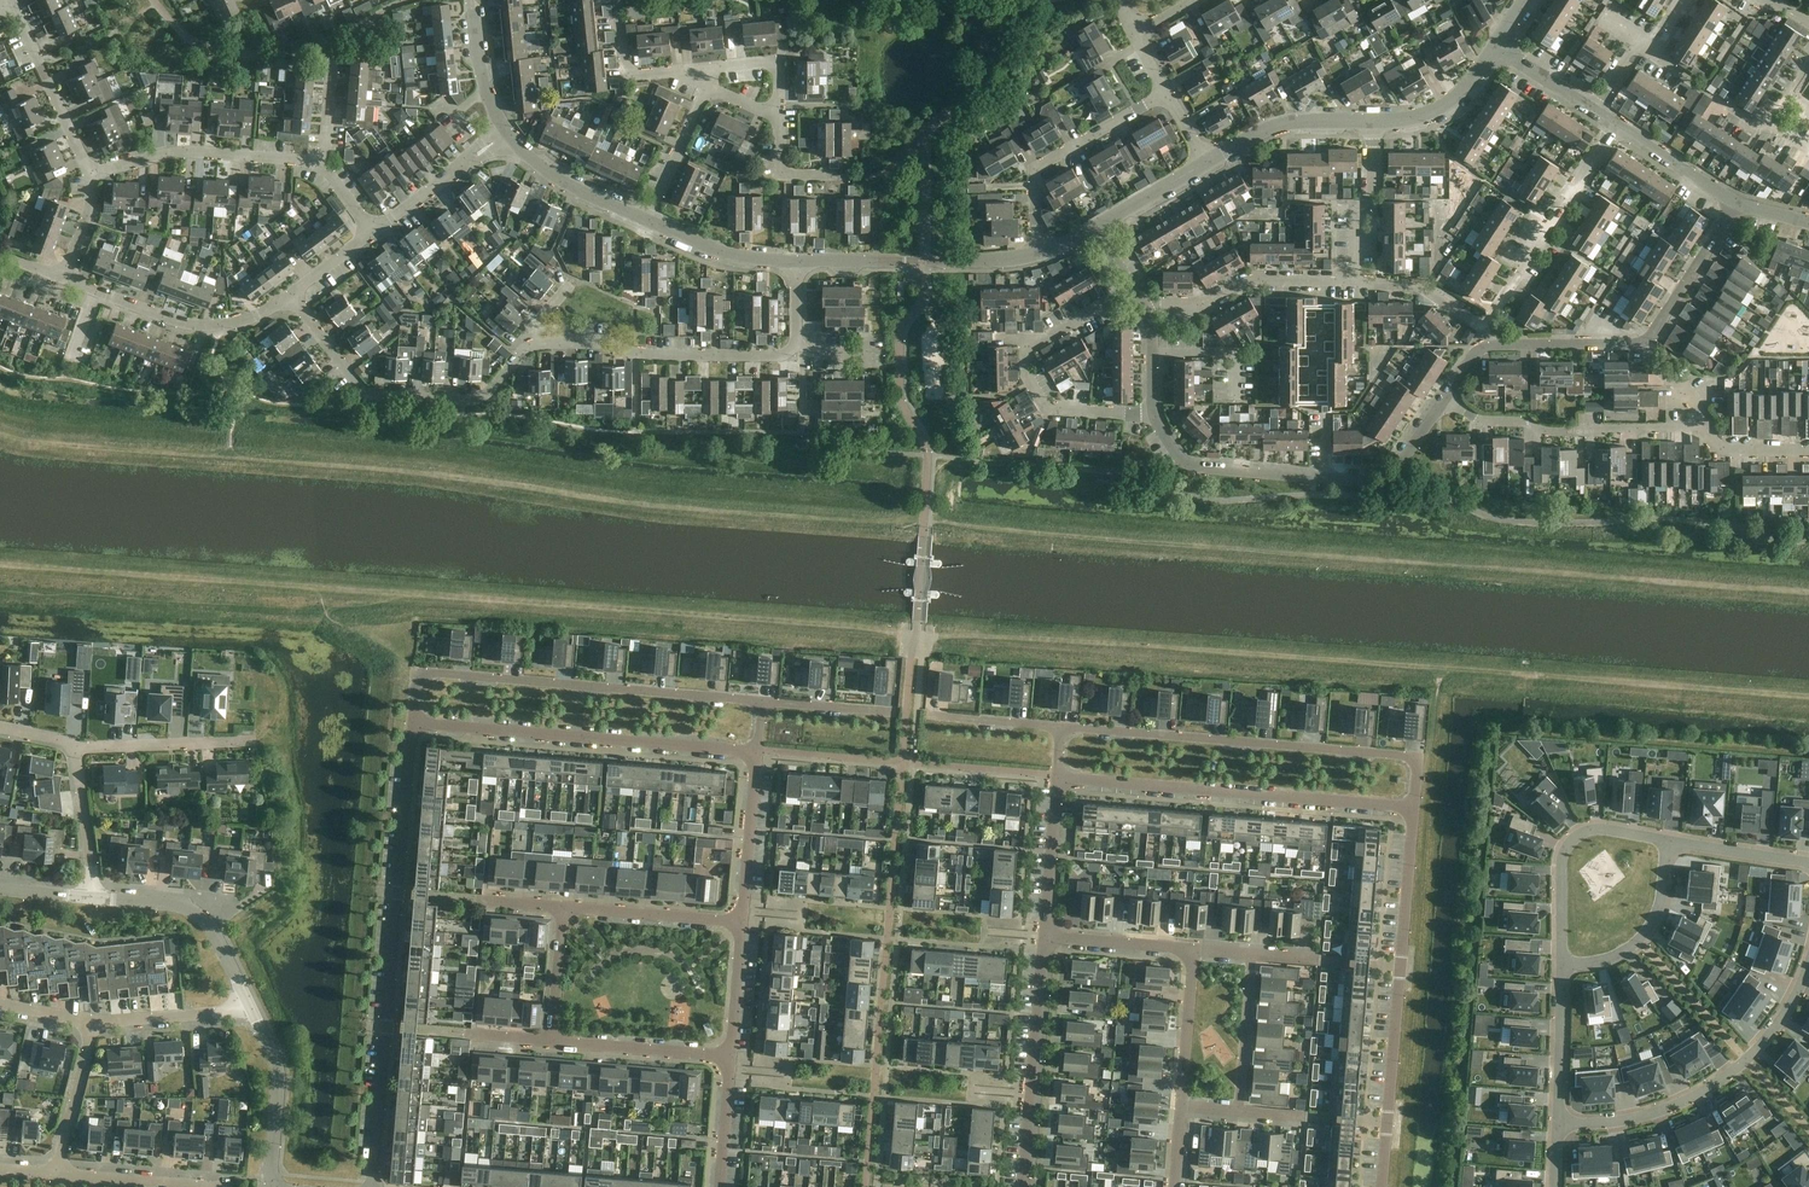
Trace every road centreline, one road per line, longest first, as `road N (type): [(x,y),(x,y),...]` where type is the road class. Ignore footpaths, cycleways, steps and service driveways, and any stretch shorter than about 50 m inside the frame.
road 1 (residential): [(412,723),(373,1186)]
road 2 (residential): [(1061,726),(1417,757),(1413,808)]
road 3 (residential): [(412,723),(416,672),(763,702)]
road 4 (residential): [(1381,1186),(1413,808)]
road 5 (residential): [(1154,414),(1176,454),(1199,468),(1373,481),(1396,472),(1445,398)]
road 6 (residential): [(1413,808),(1057,777)]
road 7 (residential): [(756,750),(412,723)]
road 8 (residential): [(538,344),(477,400),(373,393),(358,385),(290,295)]
road 9 (residential): [(1808,970),(1797,1001),(1762,1046),(1701,1094),(1641,1119),(1557,1123)]
road 10 (residential): [(1154,414),(1049,410),(1025,364),(1033,346),(1132,292)]
road 11 (residential): [(1704,428),(1542,431),(1520,419),(1481,419),(1445,398)]
road 12 (residential): [(796,343),(779,355),(640,355),(610,342),(538,344)]
road 13 (residential): [(1046,937),(1022,1186)]
road 14 (residential): [(1481,327),(1531,274),(1624,129)]
road 15 (unclassified): [(62,280),(203,326),(247,319),(290,295)]
road 16 (unclassified): [(797,261),(1038,253)]
road 17 (residential): [(1038,253),(1035,170),(1166,92)]
road 18 (residential): [(1445,398),(1473,351),(1487,345),(1650,341)]
road 19 (residential): [(317,165),(181,153),(88,175)]
road 20 (residential): [(1667,841),(1606,829),(1575,837),(1563,861),(1562,964)]
road 21 (residential): [(1355,281),(1249,280),(1200,304),(1141,307)]
road 22 (tertiary): [(251,1010),(200,917),(169,903),(95,897)]
road 23 (residential): [(743,923),(555,906)]
road 24 (residential): [(731,1056),(545,1038)]
road 25 (residential): [(88,175),(13,4)]
road 26 (residential): [(1562,964),(1611,956),(1638,940),(1657,912),(1667,841)]
road 27 (tertiary): [(268,1186),(279,1080),(251,1010)]
road 28 (residential): [(253,740),(76,752)]
road 29 (unclassified): [(1207,161),(1289,122),(1373,120)]
road 30 (residential): [(743,923),(756,750)]
road 31 (residential): [(1355,281),(1355,213),(1373,205),(1373,120)]
road 32 (unclassified): [(374,232),(510,134)]
road 33 (residential): [(1650,341),(1739,204)]
road 34 (unclassified): [(510,134),(555,177),(646,221)]
road 35 (residential): [(1057,777),(1046,937)]
road 36 (residential): [(215,1186),(56,1174)]
road 37 (residential): [(1557,1123),(1562,964)]
road 38 (unclassified): [(646,221),(720,251),(797,261)]
road 39 (residential): [(251,1010),(94,1022)]
road 40 (residential): [(56,1174),(94,1022)]
road 41 (residential): [(1252,956),(1240,1110)]
road 42 (residential): [(1181,1106),(1191,952)]
road 43 (unclassified): [(1373,120),(1444,107),(1496,46)]
road 44 (residential): [(646,221),(709,85)]
road 45 (residential): [(76,752),(95,897)]
road 46 (residential): [(1046,937),(1191,952)]
road 47 (residential): [(693,70),(626,76),(618,0)]
road 48 (residential): [(1667,841),(1808,864)]
road 49 (unclassified): [(471,0),(481,73),(510,134)]
road 50 (residential): [(1481,327),(1425,287),(1355,281)]
road 51 (residential): [(779,111),(779,59),(693,70)]
road 52 (unclassified): [(1739,204),(1624,129)]
road 53 (residential): [(731,1056),(743,923)]
road 54 (residential): [(928,715),(1061,726)]
road 55 (residential): [(545,1038),(555,906)]
road 56 (residential): [(719,1186),(731,1056)]
road 57 (unclassified): [(1097,226),(1207,161)]
road 58 (residential): [(763,702),(890,711)]
road 59 (unclassified): [(1598,111),(1496,46)]

